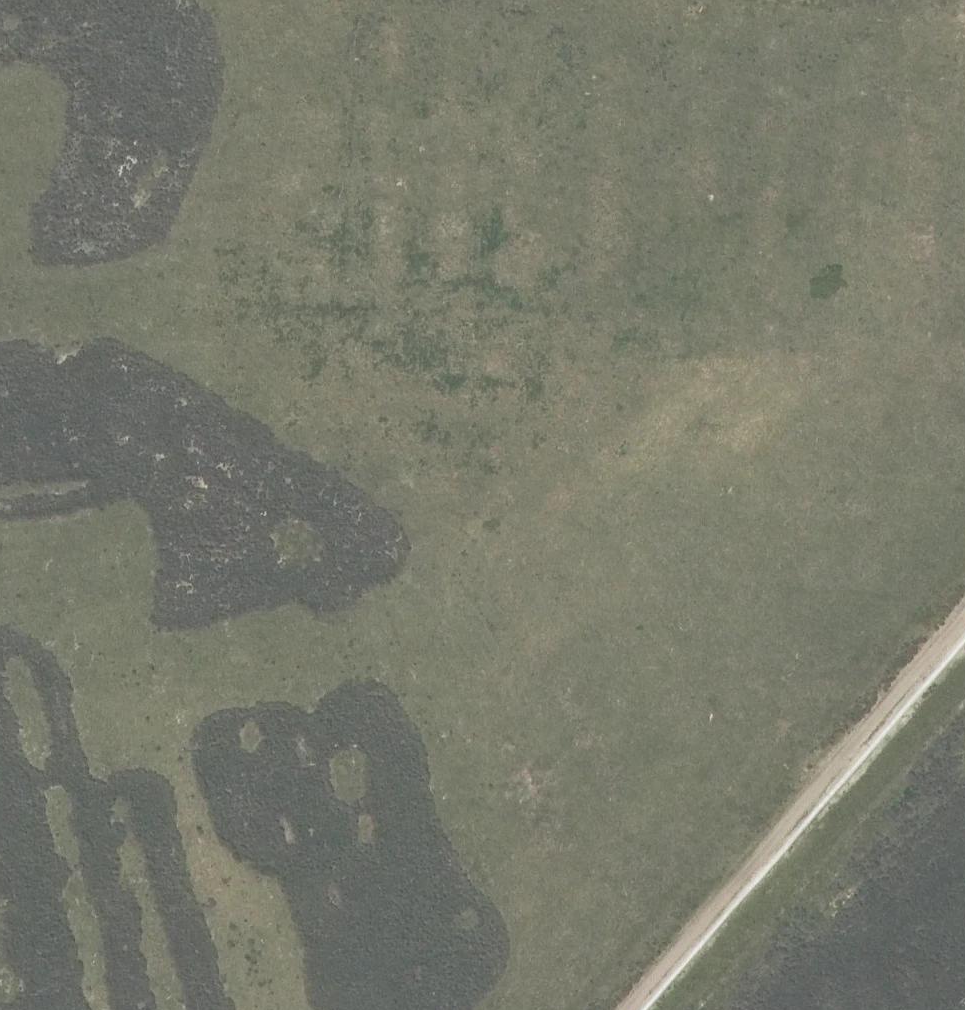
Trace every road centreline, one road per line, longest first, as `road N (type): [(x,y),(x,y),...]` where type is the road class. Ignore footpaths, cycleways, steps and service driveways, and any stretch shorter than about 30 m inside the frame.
road 1 (track): [(964,606),(617,1009)]

